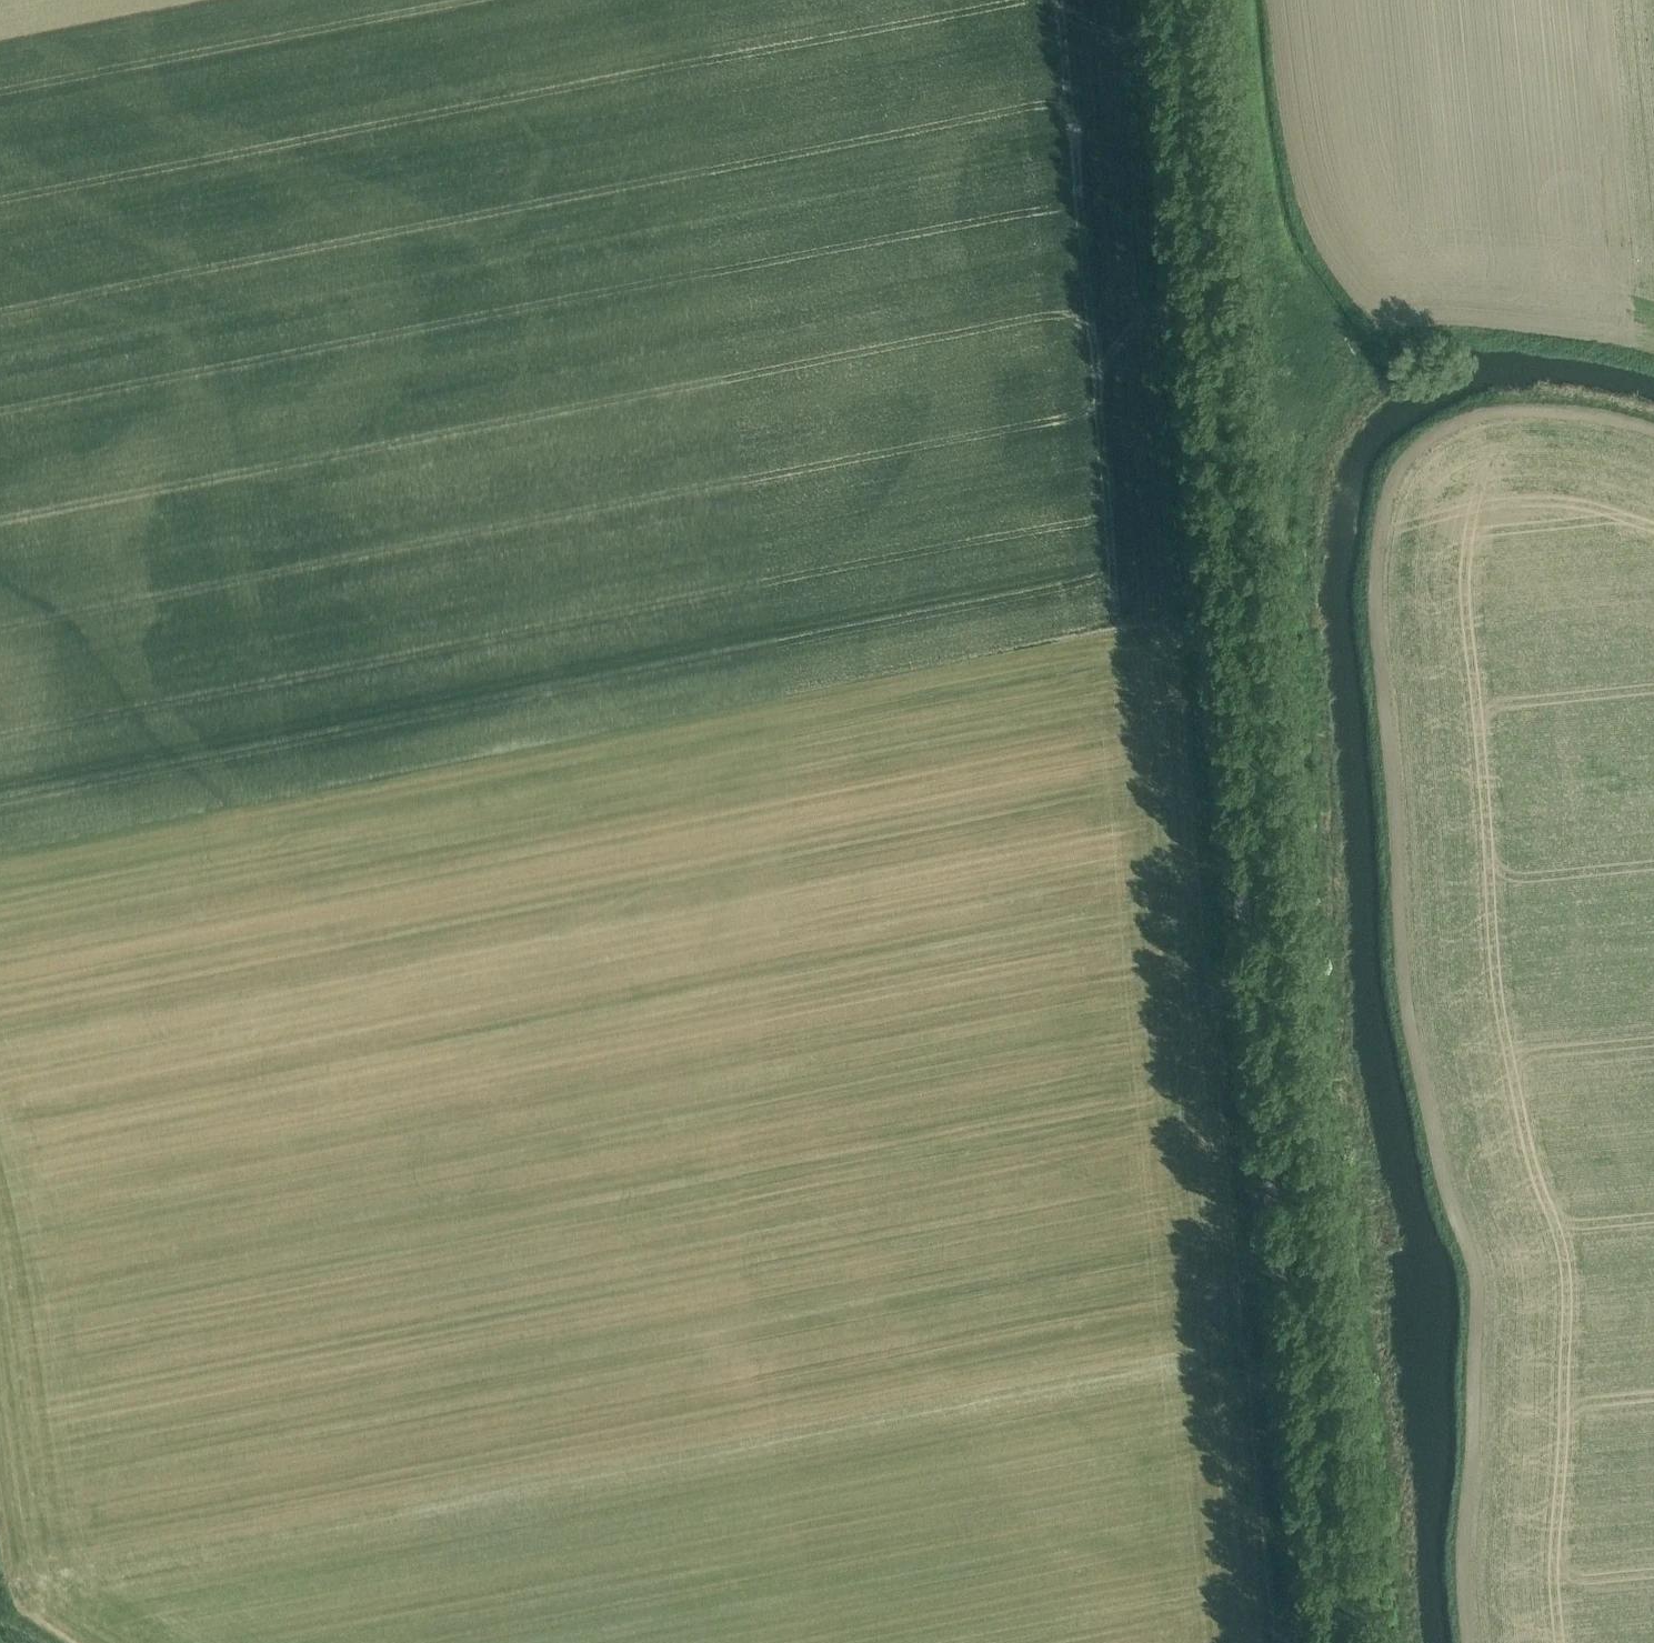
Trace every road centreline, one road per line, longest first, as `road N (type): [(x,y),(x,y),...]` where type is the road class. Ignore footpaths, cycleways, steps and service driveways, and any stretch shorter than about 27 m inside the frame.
road 1 (track): [(1316,1642),(1157,0)]

